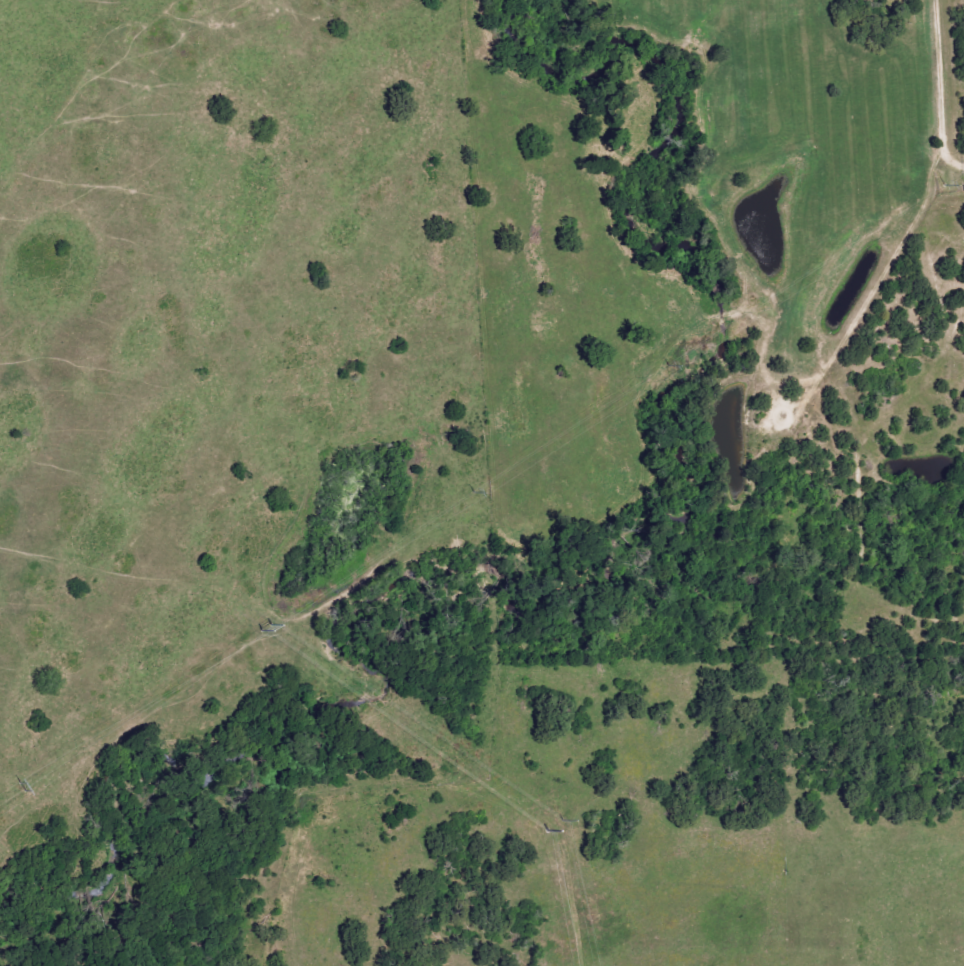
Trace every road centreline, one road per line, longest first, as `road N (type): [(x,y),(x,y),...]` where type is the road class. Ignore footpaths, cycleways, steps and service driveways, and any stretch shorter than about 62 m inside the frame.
road 1 (residential): [(935,0),(946,158)]

